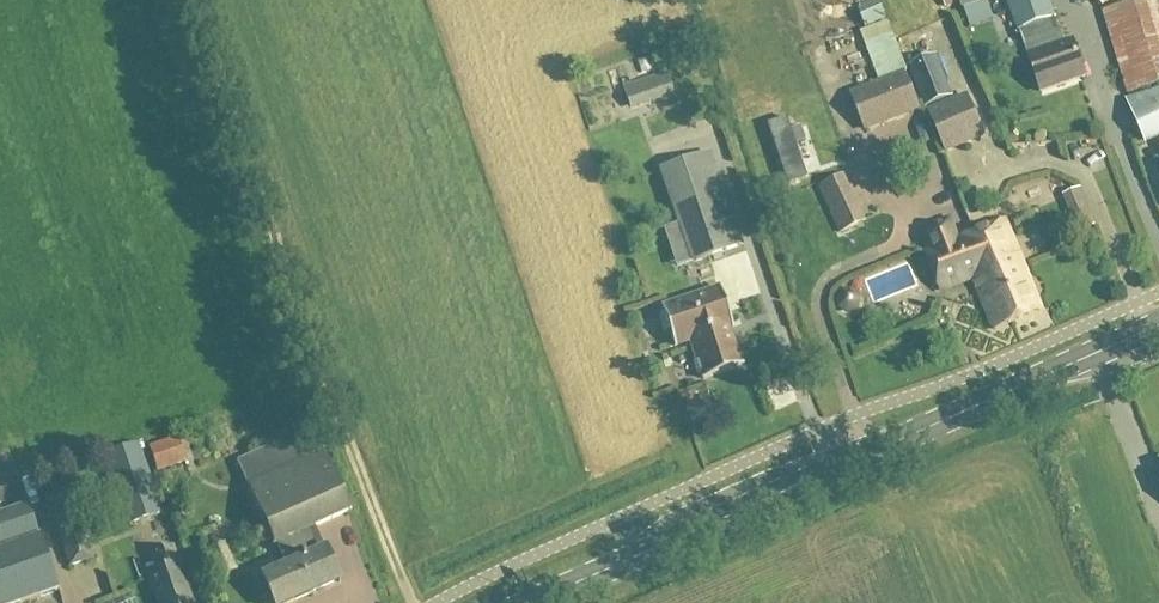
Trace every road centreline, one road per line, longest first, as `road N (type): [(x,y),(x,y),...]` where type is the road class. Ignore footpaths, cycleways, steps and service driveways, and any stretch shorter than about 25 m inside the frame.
road 1 (secondary): [(533,602),(1158,326)]

